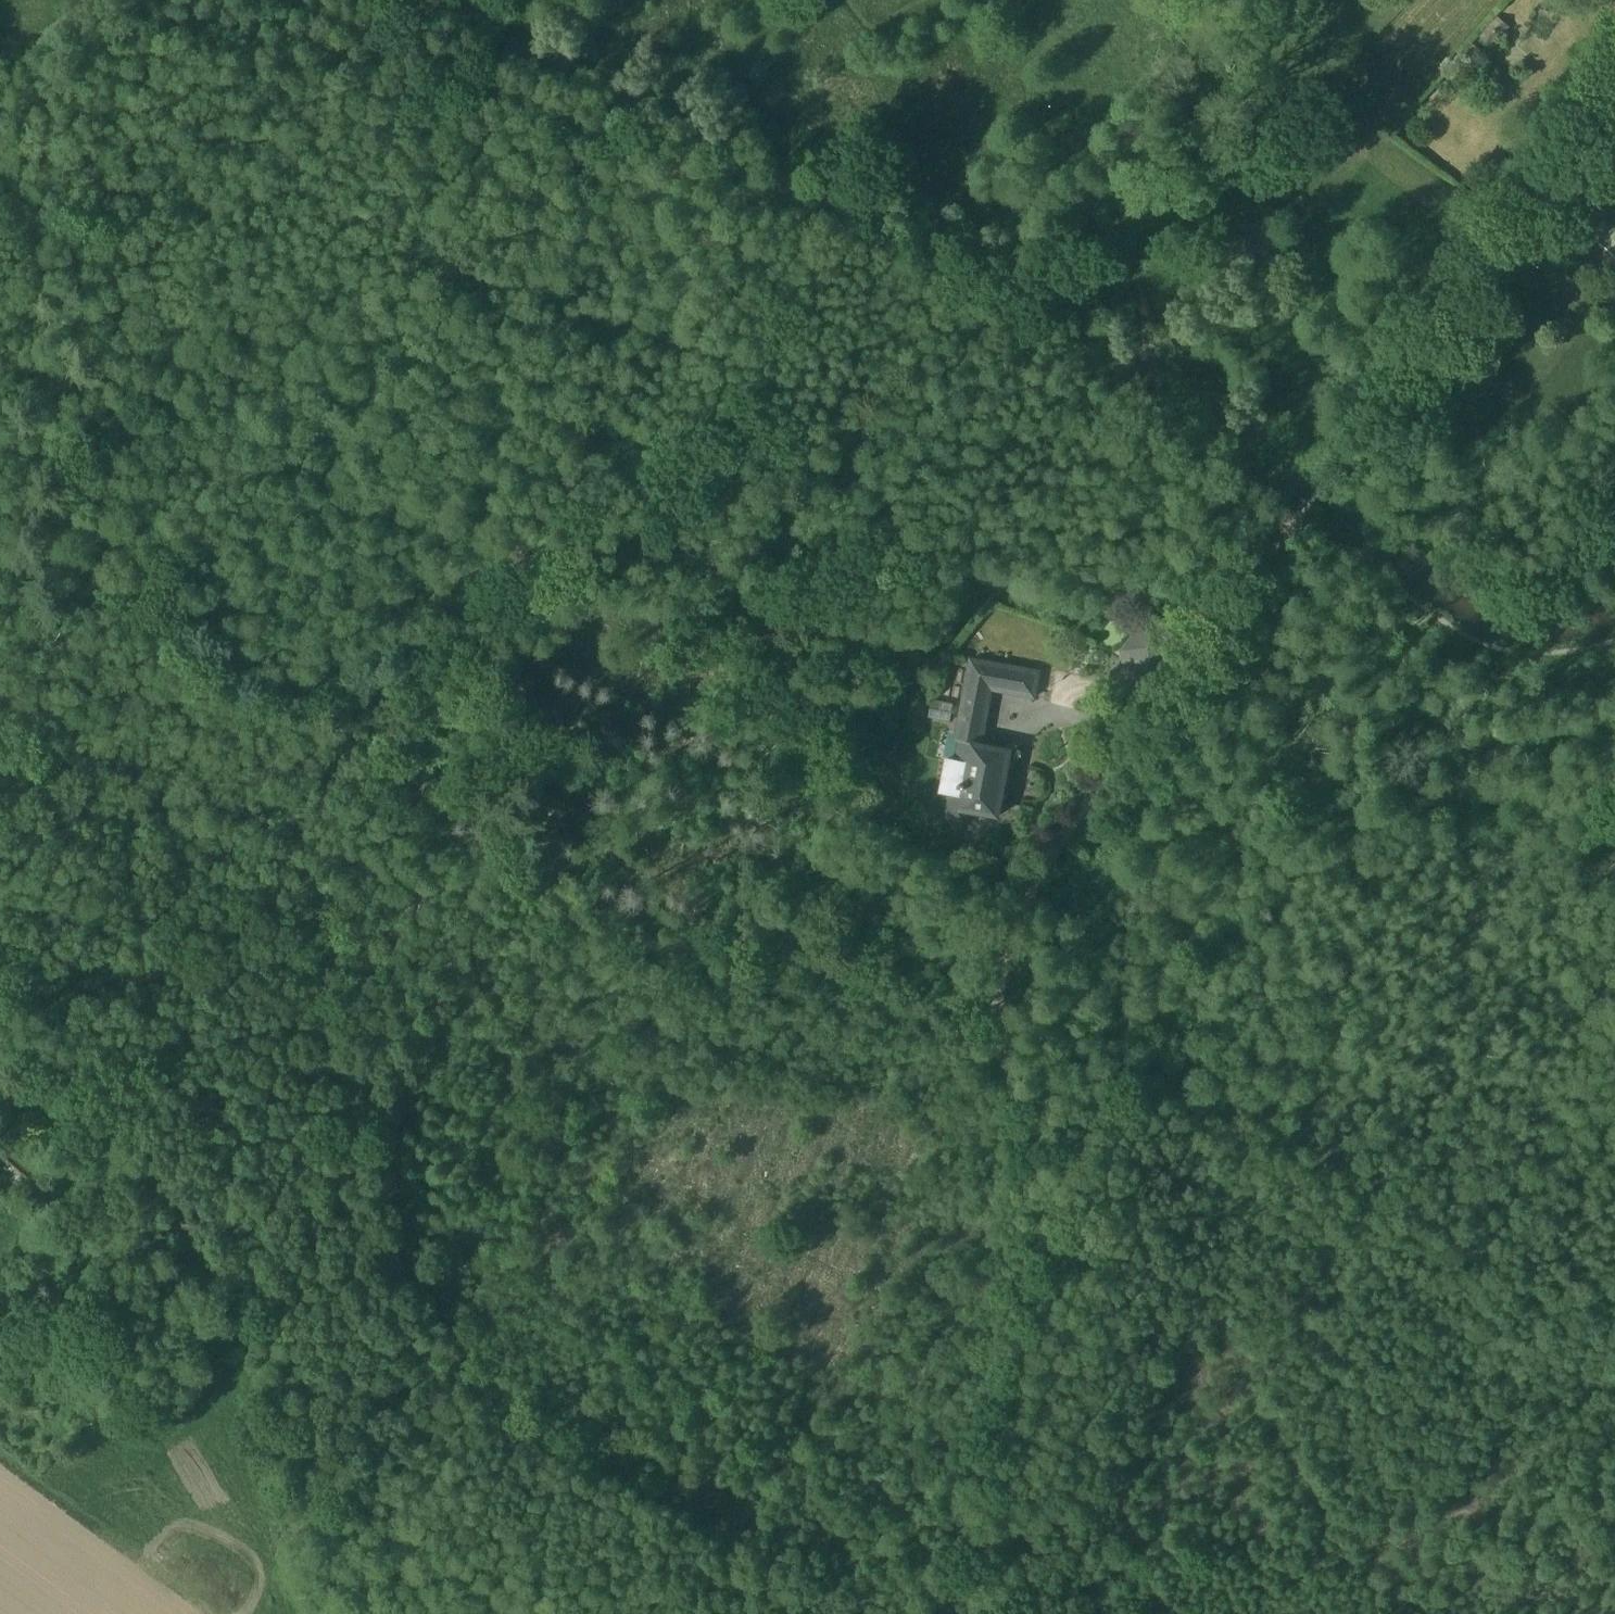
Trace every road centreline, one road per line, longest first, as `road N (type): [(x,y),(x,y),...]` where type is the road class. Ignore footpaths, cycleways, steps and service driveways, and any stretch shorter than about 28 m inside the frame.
road 1 (track): [(0,729),(15,712),(45,744),(490,949),(842,1037),(1010,1058)]
road 2 (track): [(0,956),(236,1268),(297,1546),(322,1613)]
road 3 (track): [(1336,466),(1614,111)]

